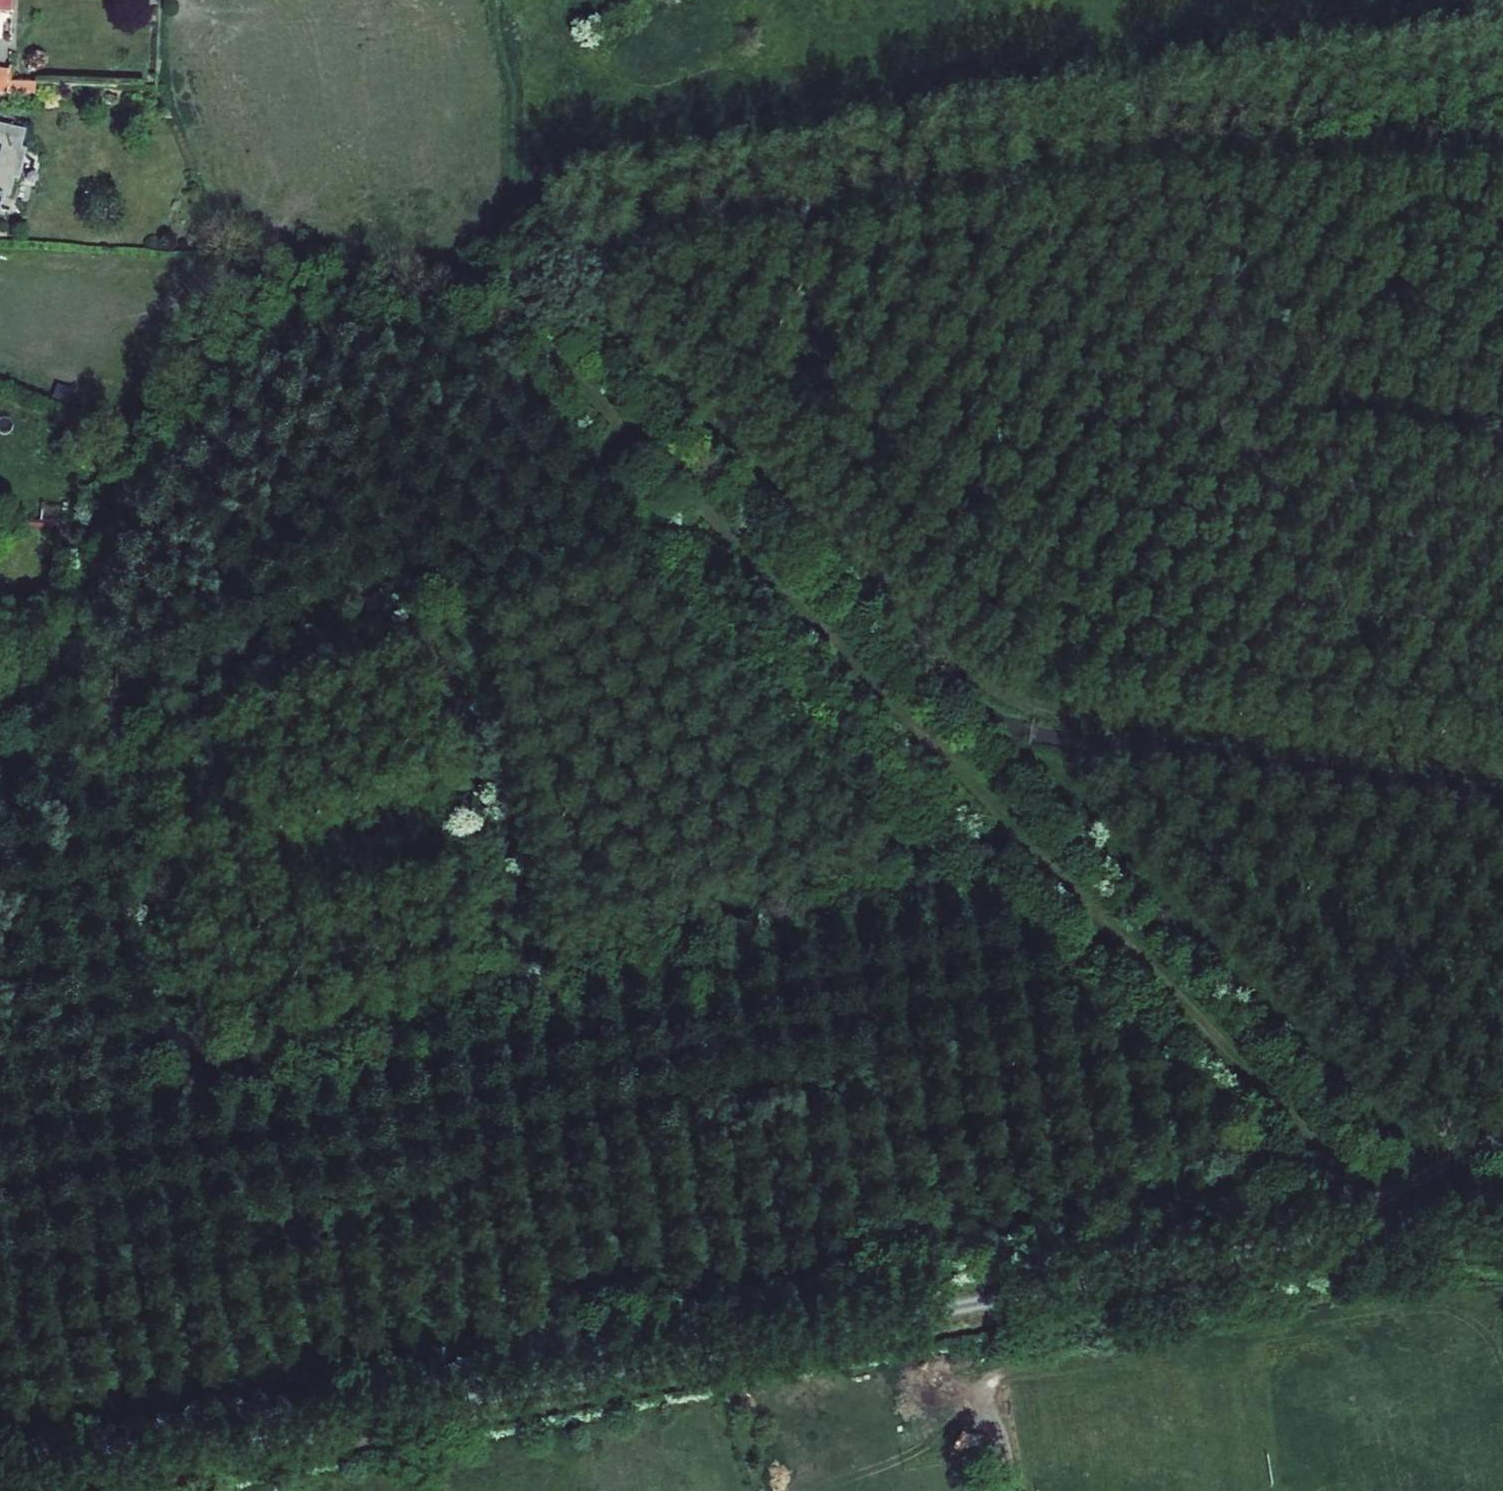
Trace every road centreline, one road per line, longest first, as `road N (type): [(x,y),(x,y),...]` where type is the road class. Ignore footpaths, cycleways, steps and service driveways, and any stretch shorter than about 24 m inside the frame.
road 1 (track): [(45,1490),(1392,1227),(1484,1173),(1502,1141)]
road 2 (track): [(1502,1251),(1392,1227),(602,429),(465,273)]

